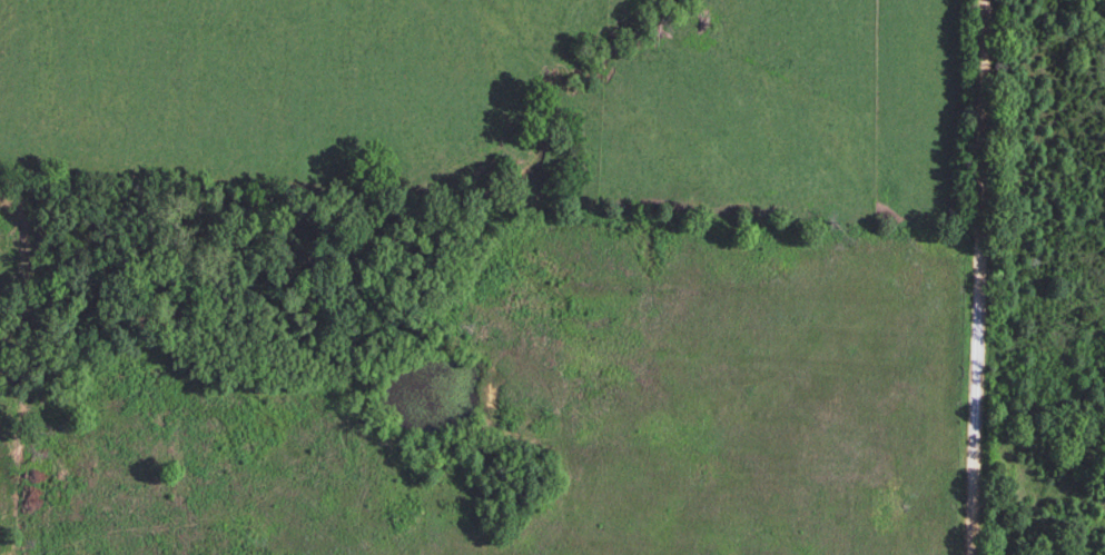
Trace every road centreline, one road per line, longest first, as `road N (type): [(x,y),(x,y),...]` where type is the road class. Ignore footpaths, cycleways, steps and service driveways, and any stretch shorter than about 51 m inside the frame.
road 1 (residential): [(971,554),(987,0)]

